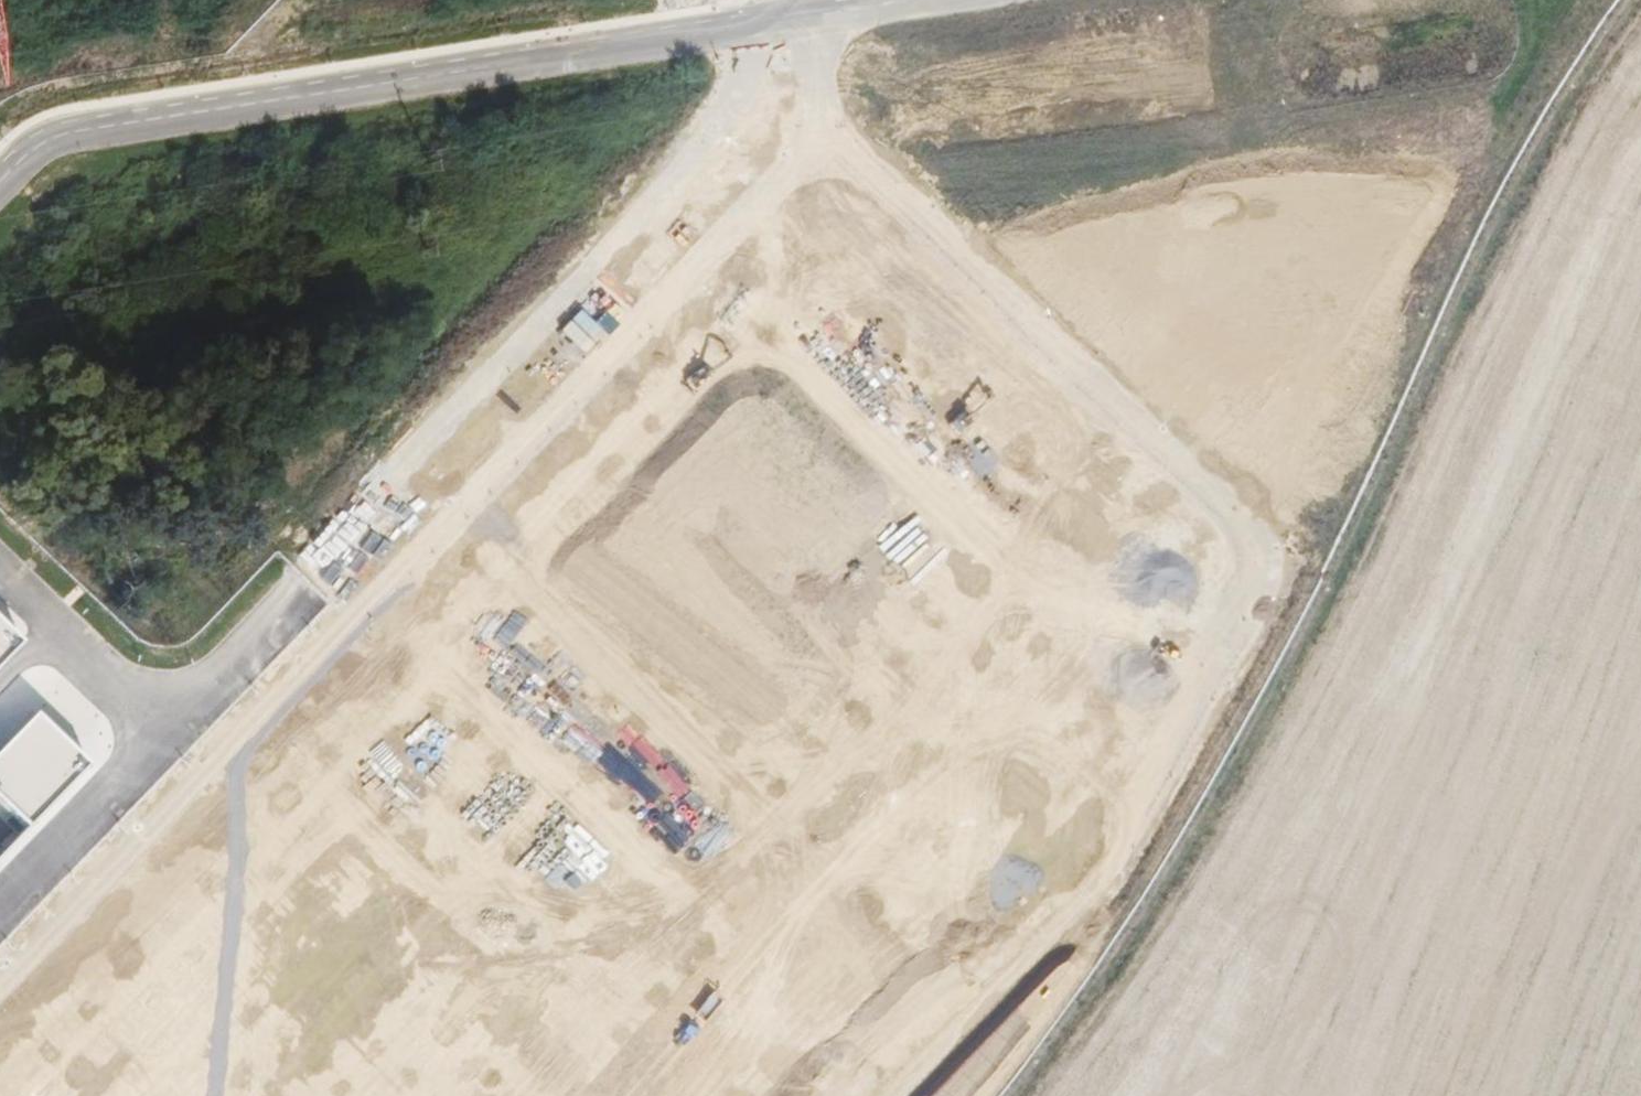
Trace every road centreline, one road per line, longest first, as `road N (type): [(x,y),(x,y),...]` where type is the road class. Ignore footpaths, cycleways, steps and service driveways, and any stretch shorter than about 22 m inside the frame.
road 1 (track): [(1640,10),(1609,50),(1480,278),(1251,733),(1119,966),(1028,1095)]
road 2 (unclassified): [(0,183),(80,131),(790,15)]
road 3 (unclassified): [(166,735),(0,908)]
road 4 (unclassified): [(0,582),(166,735)]
road 5 (unclassified): [(166,735),(303,586)]

